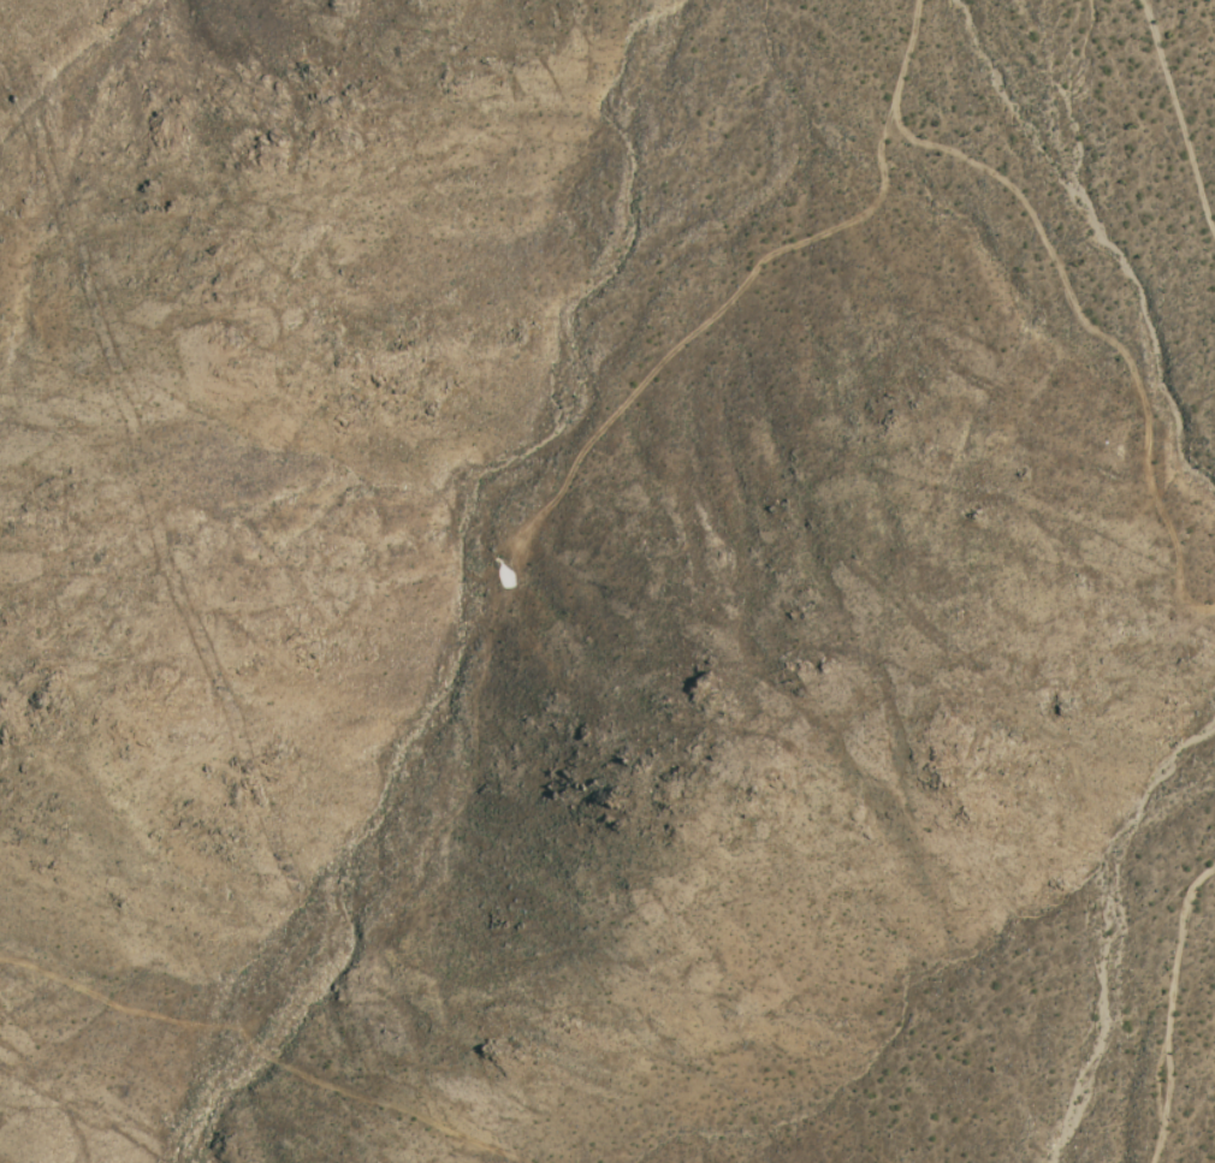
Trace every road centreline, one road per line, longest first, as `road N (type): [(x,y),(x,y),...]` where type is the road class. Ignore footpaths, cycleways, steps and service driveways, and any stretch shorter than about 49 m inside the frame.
road 1 (track): [(947,0),(1079,295),(1082,1162)]

